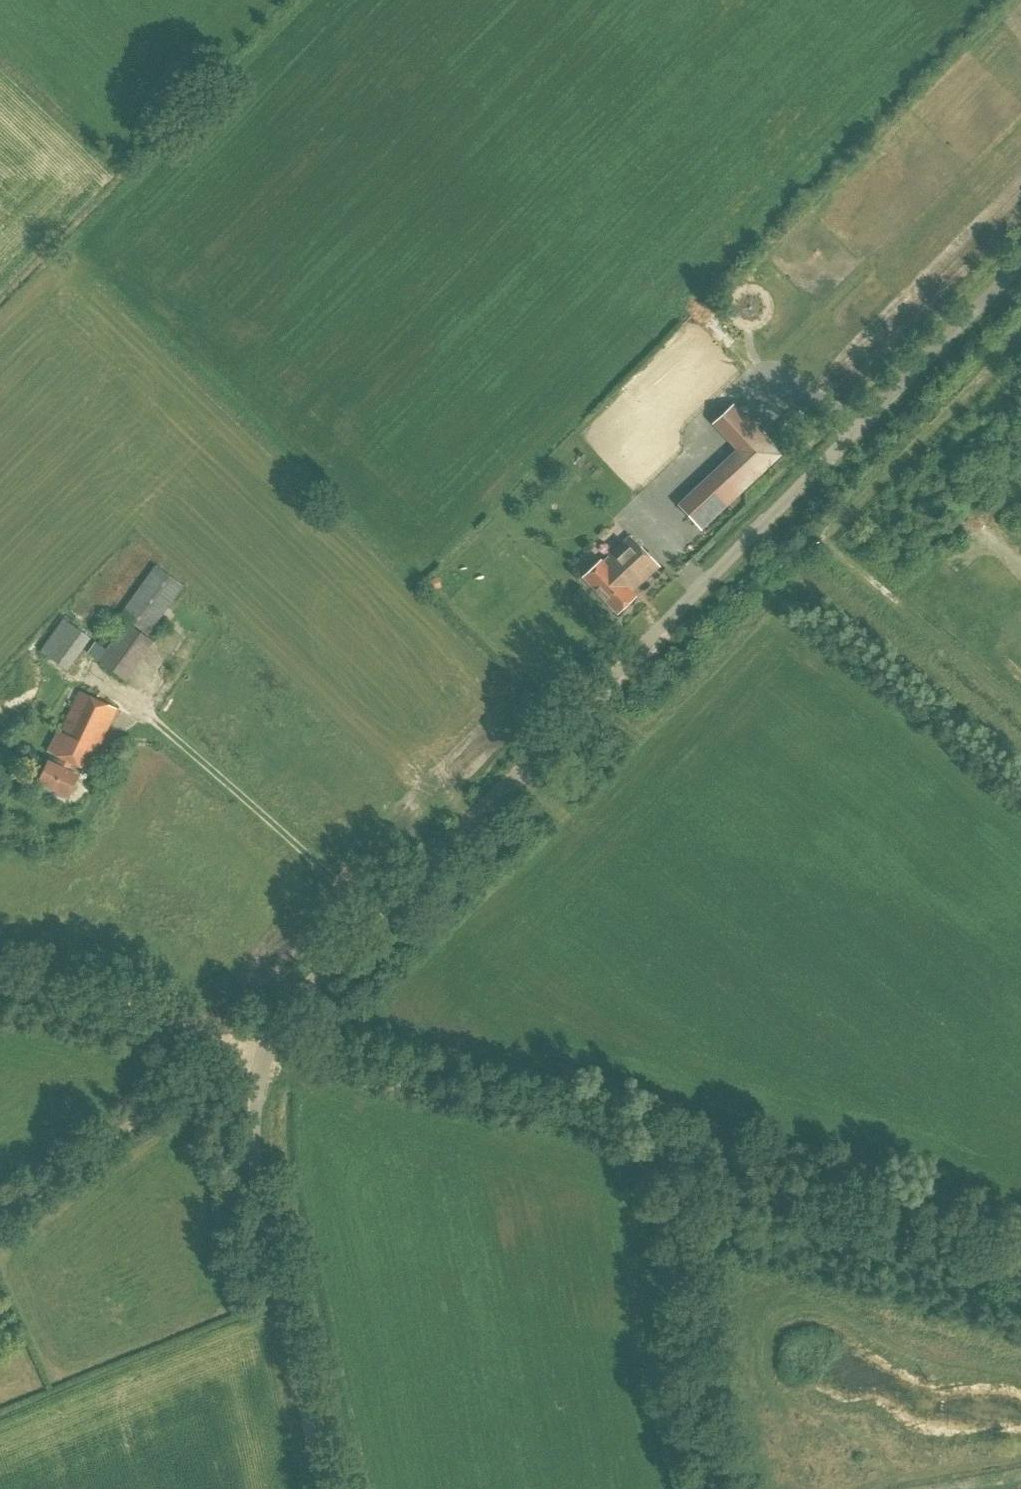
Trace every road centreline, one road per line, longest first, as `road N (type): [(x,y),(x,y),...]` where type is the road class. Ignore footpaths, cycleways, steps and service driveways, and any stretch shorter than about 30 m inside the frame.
road 1 (unclassified): [(325,1488),(254,1149),(254,1089),(267,1046),(288,1008),(1020,267)]
road 2 (track): [(374,921),(141,712)]
road 3 (track): [(267,1046),(0,977)]

